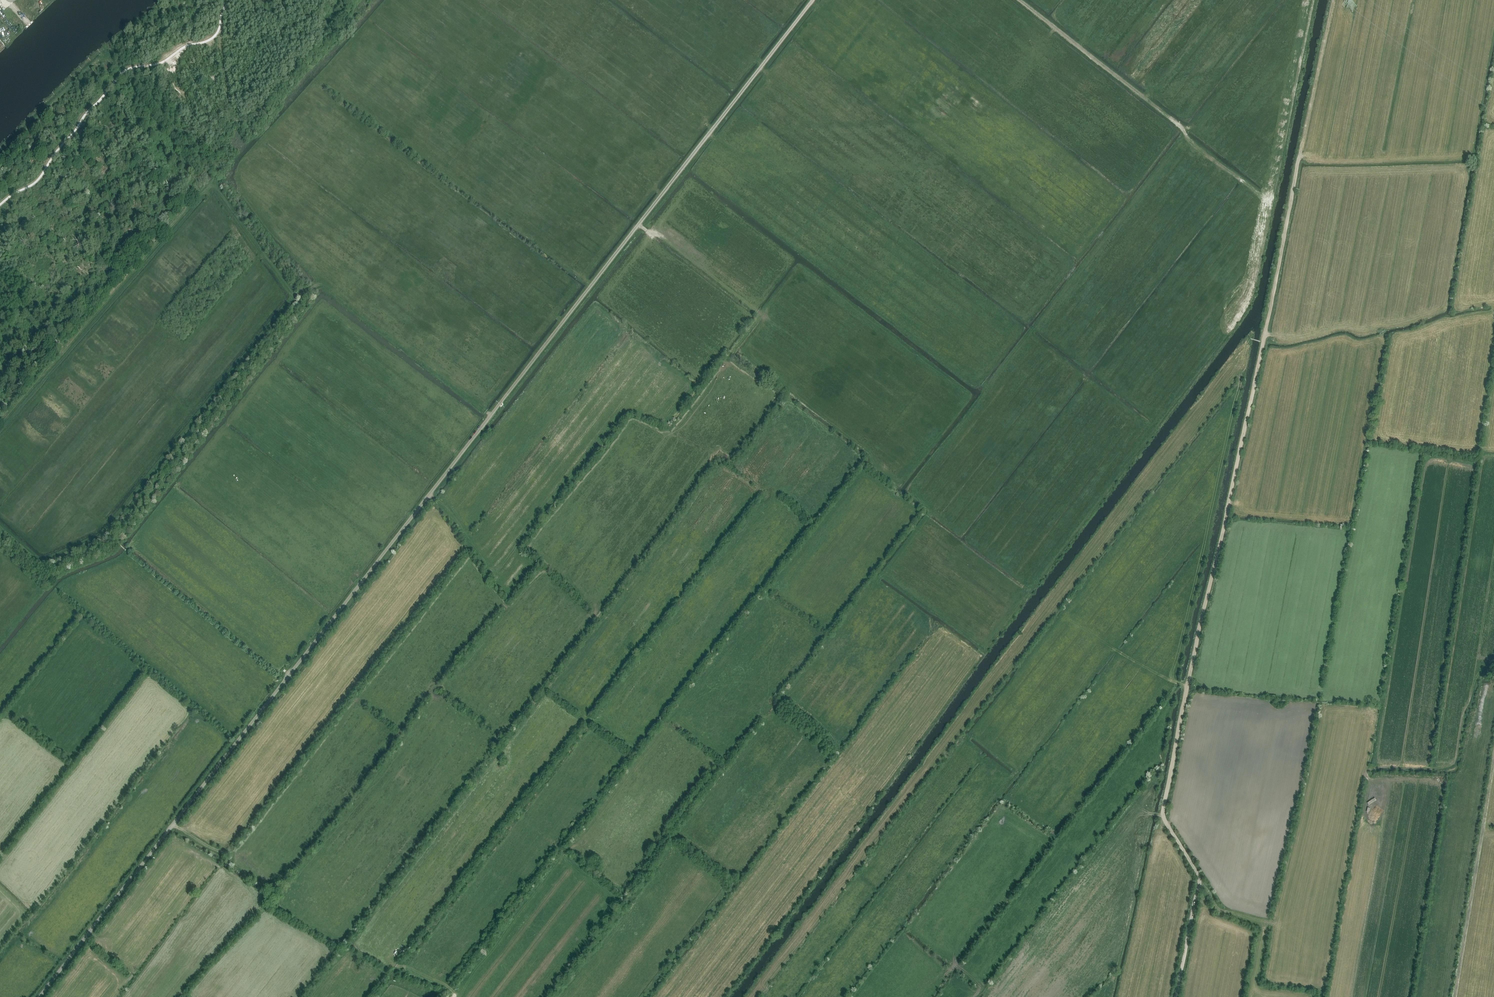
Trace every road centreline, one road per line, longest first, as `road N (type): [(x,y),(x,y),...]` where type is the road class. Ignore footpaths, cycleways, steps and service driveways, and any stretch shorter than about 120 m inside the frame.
road 1 (unclassified): [(40,996),(467,456),(813,0)]

